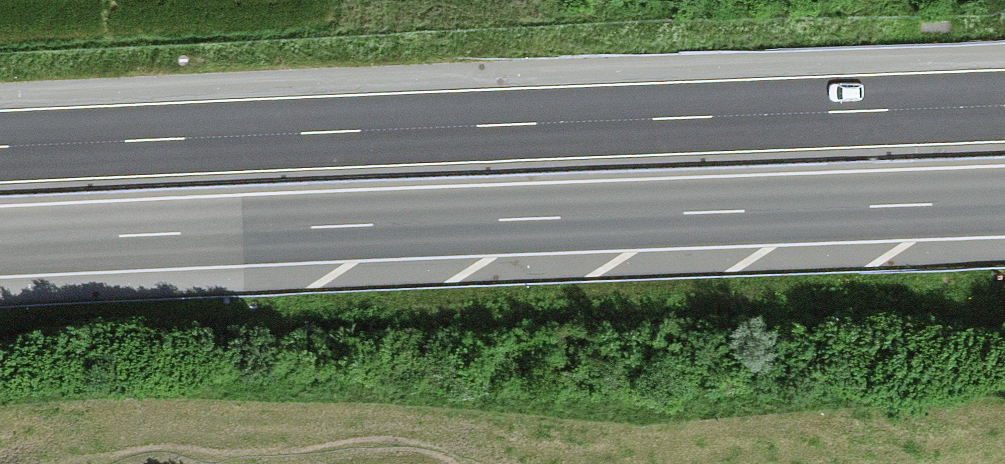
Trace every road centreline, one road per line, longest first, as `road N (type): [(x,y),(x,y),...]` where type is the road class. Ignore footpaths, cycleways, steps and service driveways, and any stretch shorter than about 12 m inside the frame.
road 1 (motorway): [(1004,105),(0,147)]
road 2 (motorway): [(0,241),(1004,201)]

